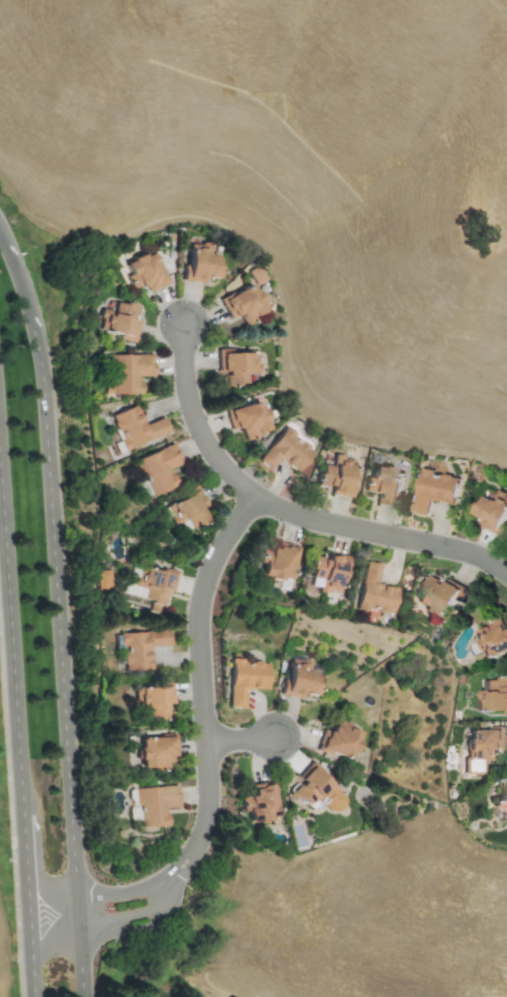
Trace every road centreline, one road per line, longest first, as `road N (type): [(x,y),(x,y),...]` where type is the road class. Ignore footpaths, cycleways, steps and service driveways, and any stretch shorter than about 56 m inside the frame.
road 1 (tertiary): [(84,996),(37,338)]
road 2 (residential): [(506,573),(476,554),(294,514),(255,494),(202,435),(189,400),(183,323)]
road 3 (residential): [(193,849),(209,790),(199,615),(220,548),(255,494)]
road 4 (tertiary): [(0,468),(27,805)]
road 5 (residential): [(34,911),(80,927),(160,907),(190,867),(193,849)]
road 6 (residential): [(193,849),(151,885),(34,911)]

